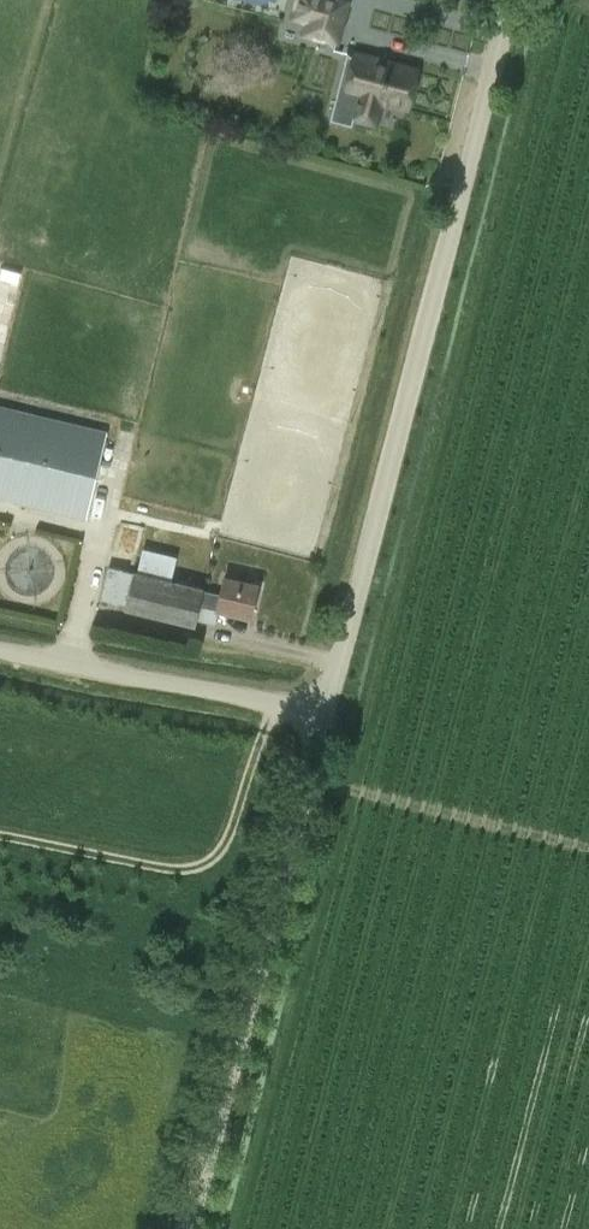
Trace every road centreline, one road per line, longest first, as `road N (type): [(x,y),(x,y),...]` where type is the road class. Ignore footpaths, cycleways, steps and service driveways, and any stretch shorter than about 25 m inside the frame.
road 1 (unclassified): [(329,711),(511,0)]
road 2 (unclassified): [(191,1228),(329,711)]
road 3 (unclassified): [(329,711),(0,653)]

